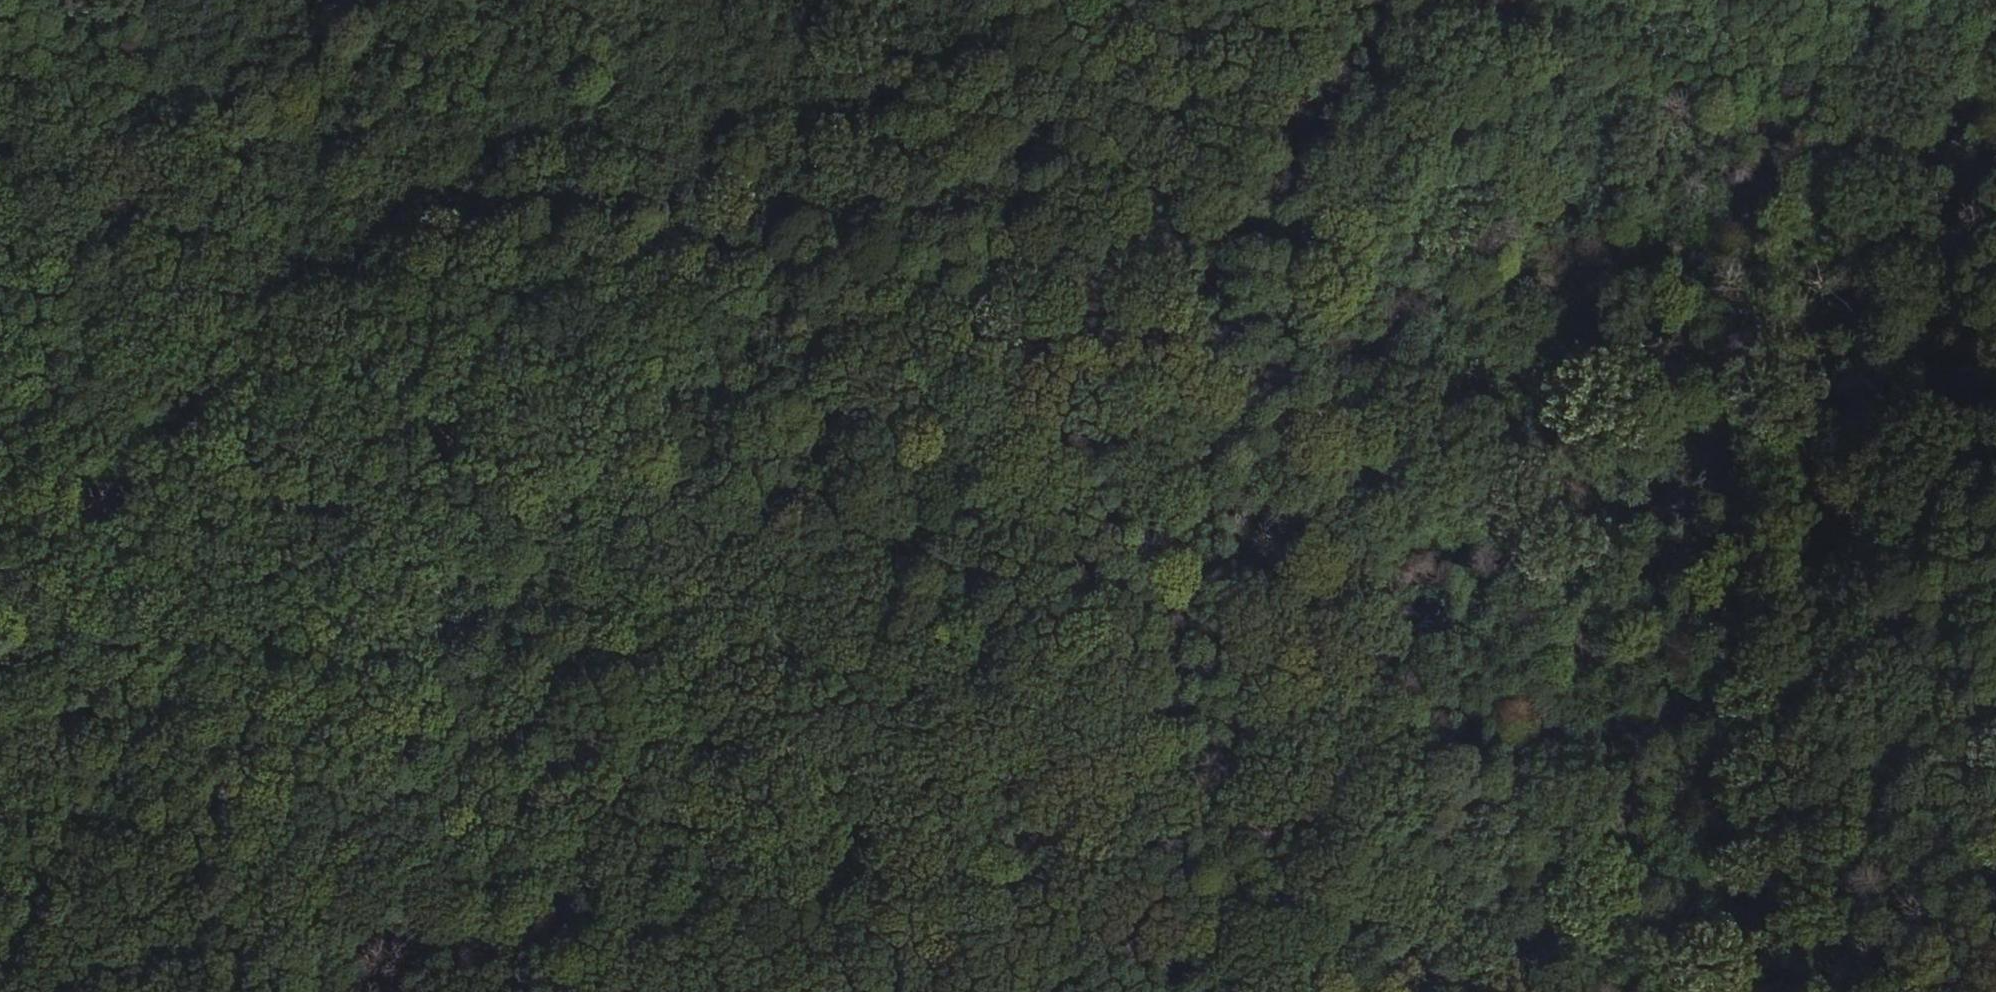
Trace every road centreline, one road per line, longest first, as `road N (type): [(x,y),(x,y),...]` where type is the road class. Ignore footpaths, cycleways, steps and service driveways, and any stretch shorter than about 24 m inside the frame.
road 1 (track): [(1258,0),(1240,36),(1035,236),(960,378),(844,838),(488,991)]
road 2 (track): [(859,991),(845,917),(844,838)]

